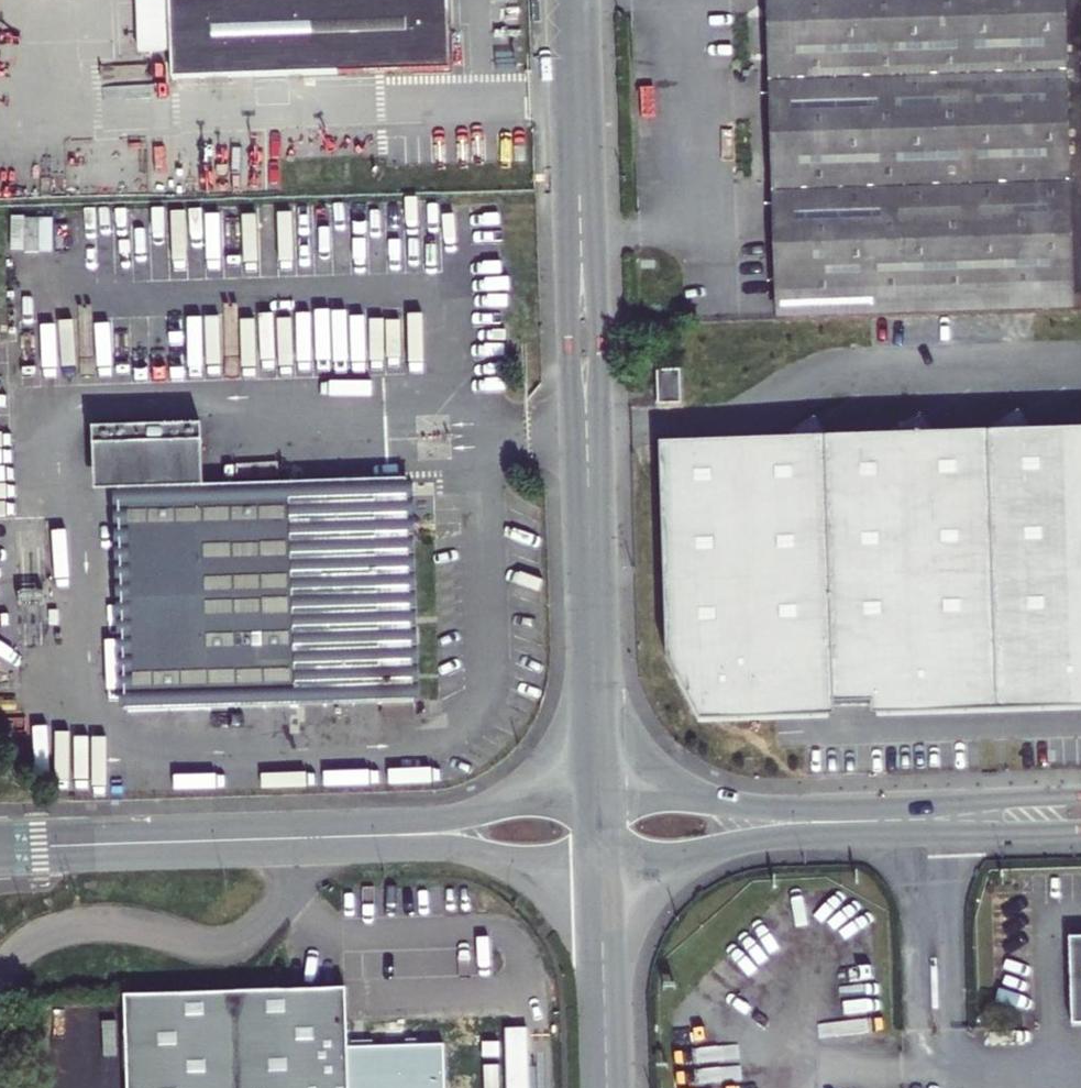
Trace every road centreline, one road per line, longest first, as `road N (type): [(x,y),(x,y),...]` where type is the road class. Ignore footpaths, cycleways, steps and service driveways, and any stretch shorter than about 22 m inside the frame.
road 1 (unclassified): [(574,0),(605,830)]
road 2 (unclassified): [(605,830),(0,848)]
road 3 (unclassified): [(605,830),(1080,815)]
road 4 (unclassified): [(605,830),(611,1087)]

